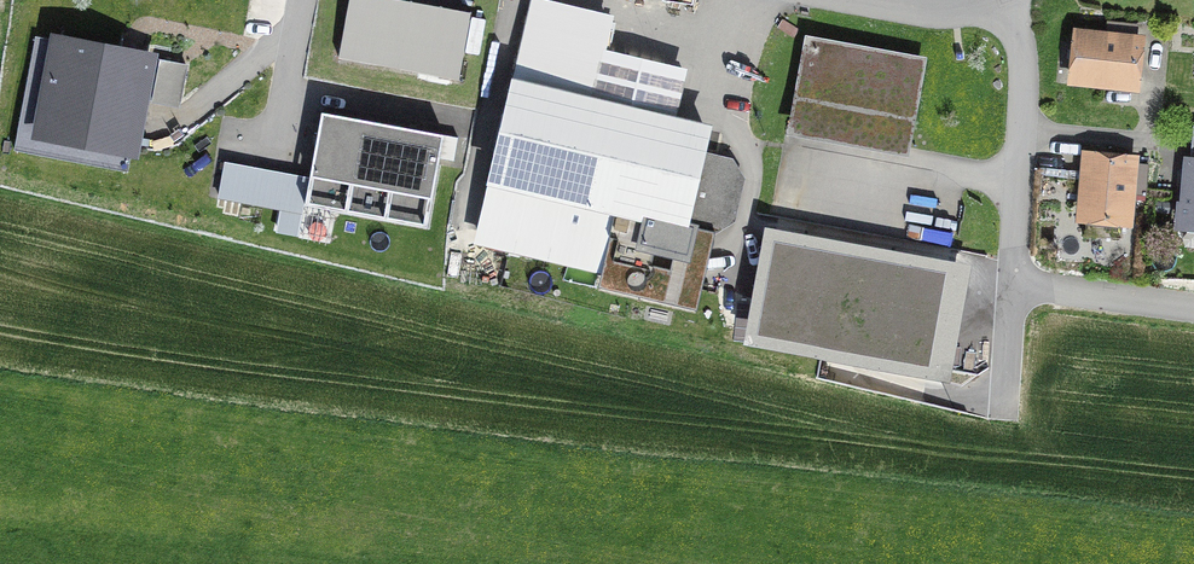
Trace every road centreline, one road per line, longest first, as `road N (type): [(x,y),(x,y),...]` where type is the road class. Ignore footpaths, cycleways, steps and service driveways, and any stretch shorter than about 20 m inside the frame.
road 1 (residential): [(997,0),(1021,57),(1012,280)]
road 2 (residential): [(1193,311),(1035,292),(1012,280)]
road 3 (residential): [(861,0),(943,12),(993,0)]

